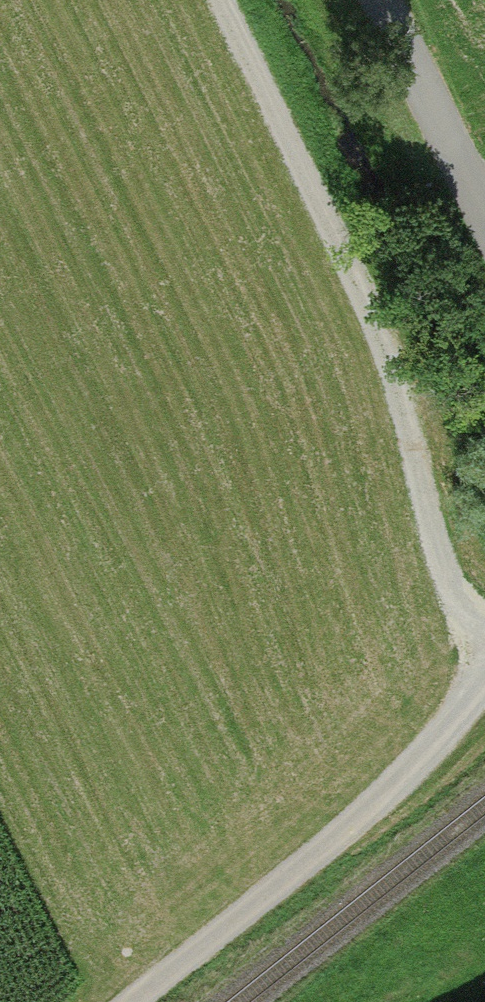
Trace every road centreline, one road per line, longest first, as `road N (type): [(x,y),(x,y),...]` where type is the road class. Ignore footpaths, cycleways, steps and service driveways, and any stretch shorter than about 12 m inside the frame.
road 1 (track): [(212,0),(389,362),(454,596),(484,633)]
road 2 (track): [(484,678),(374,816),(138,1001)]
road 3 (unclassified): [(484,213),(382,0)]

